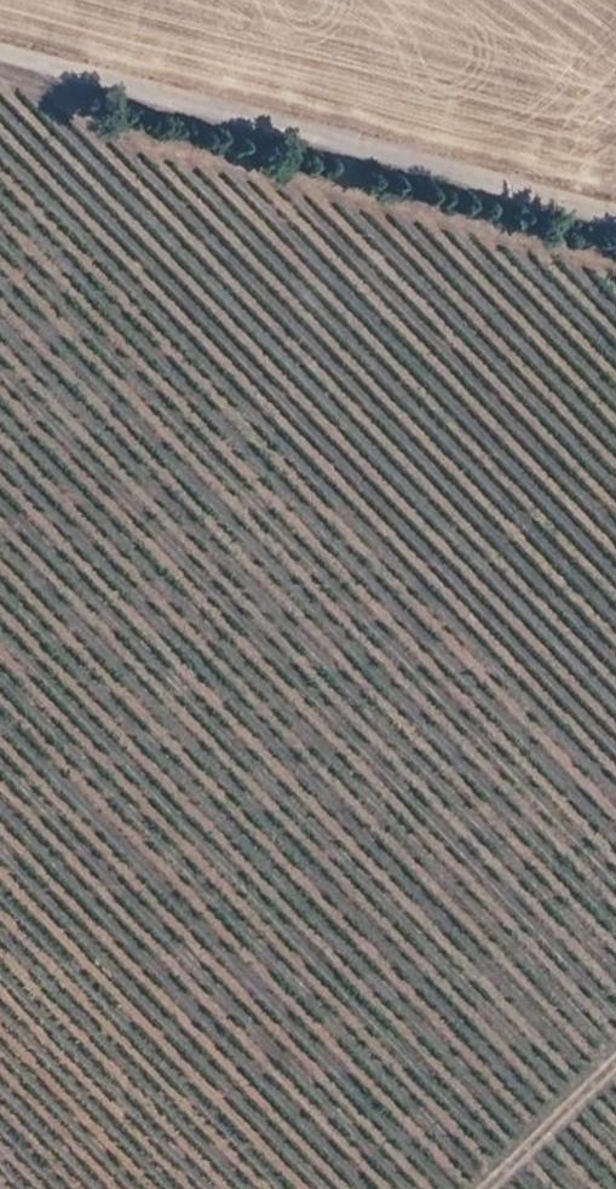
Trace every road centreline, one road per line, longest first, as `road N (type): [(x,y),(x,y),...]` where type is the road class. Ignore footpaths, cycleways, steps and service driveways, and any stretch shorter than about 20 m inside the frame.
road 1 (track): [(615,199),(0,37)]

